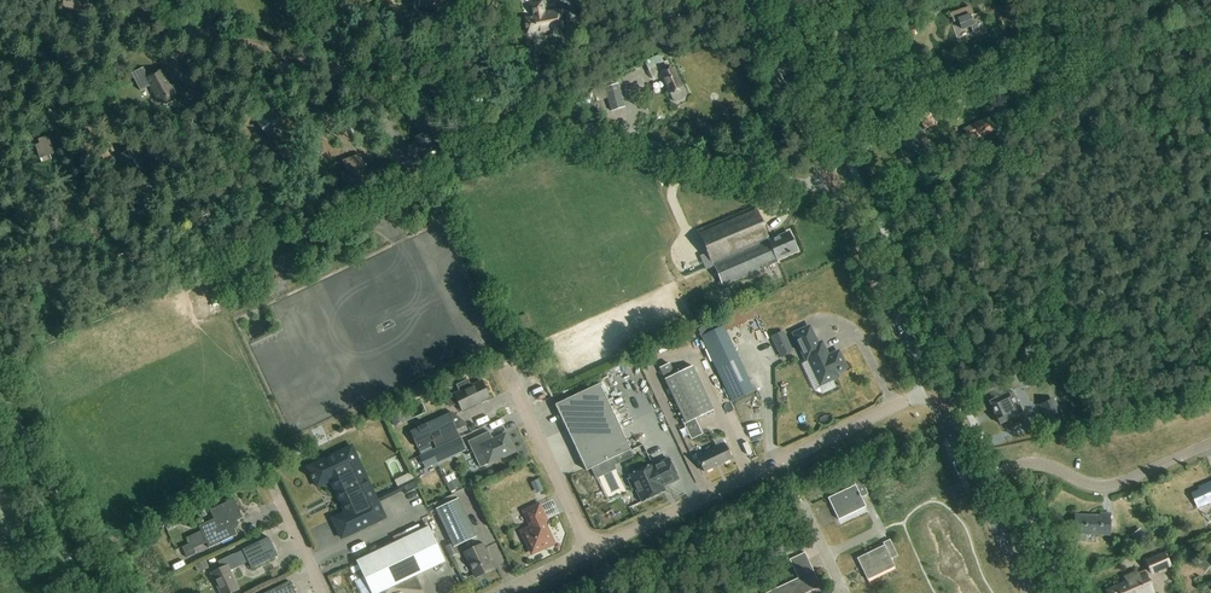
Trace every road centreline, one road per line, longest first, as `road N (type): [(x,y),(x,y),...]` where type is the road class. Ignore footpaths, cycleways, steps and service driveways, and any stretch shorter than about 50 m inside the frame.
road 1 (unclassified): [(834,185),(809,186),(61,0)]
road 2 (residential): [(933,389),(592,549)]
road 3 (residential): [(977,485),(1031,463),(1106,487),(1210,443)]
road 4 (secondary): [(933,389),(834,185)]
road 5 (track): [(106,592),(0,395)]
road 6 (secondary): [(834,185),(746,0)]
road 7 (residential): [(592,549),(507,378)]

